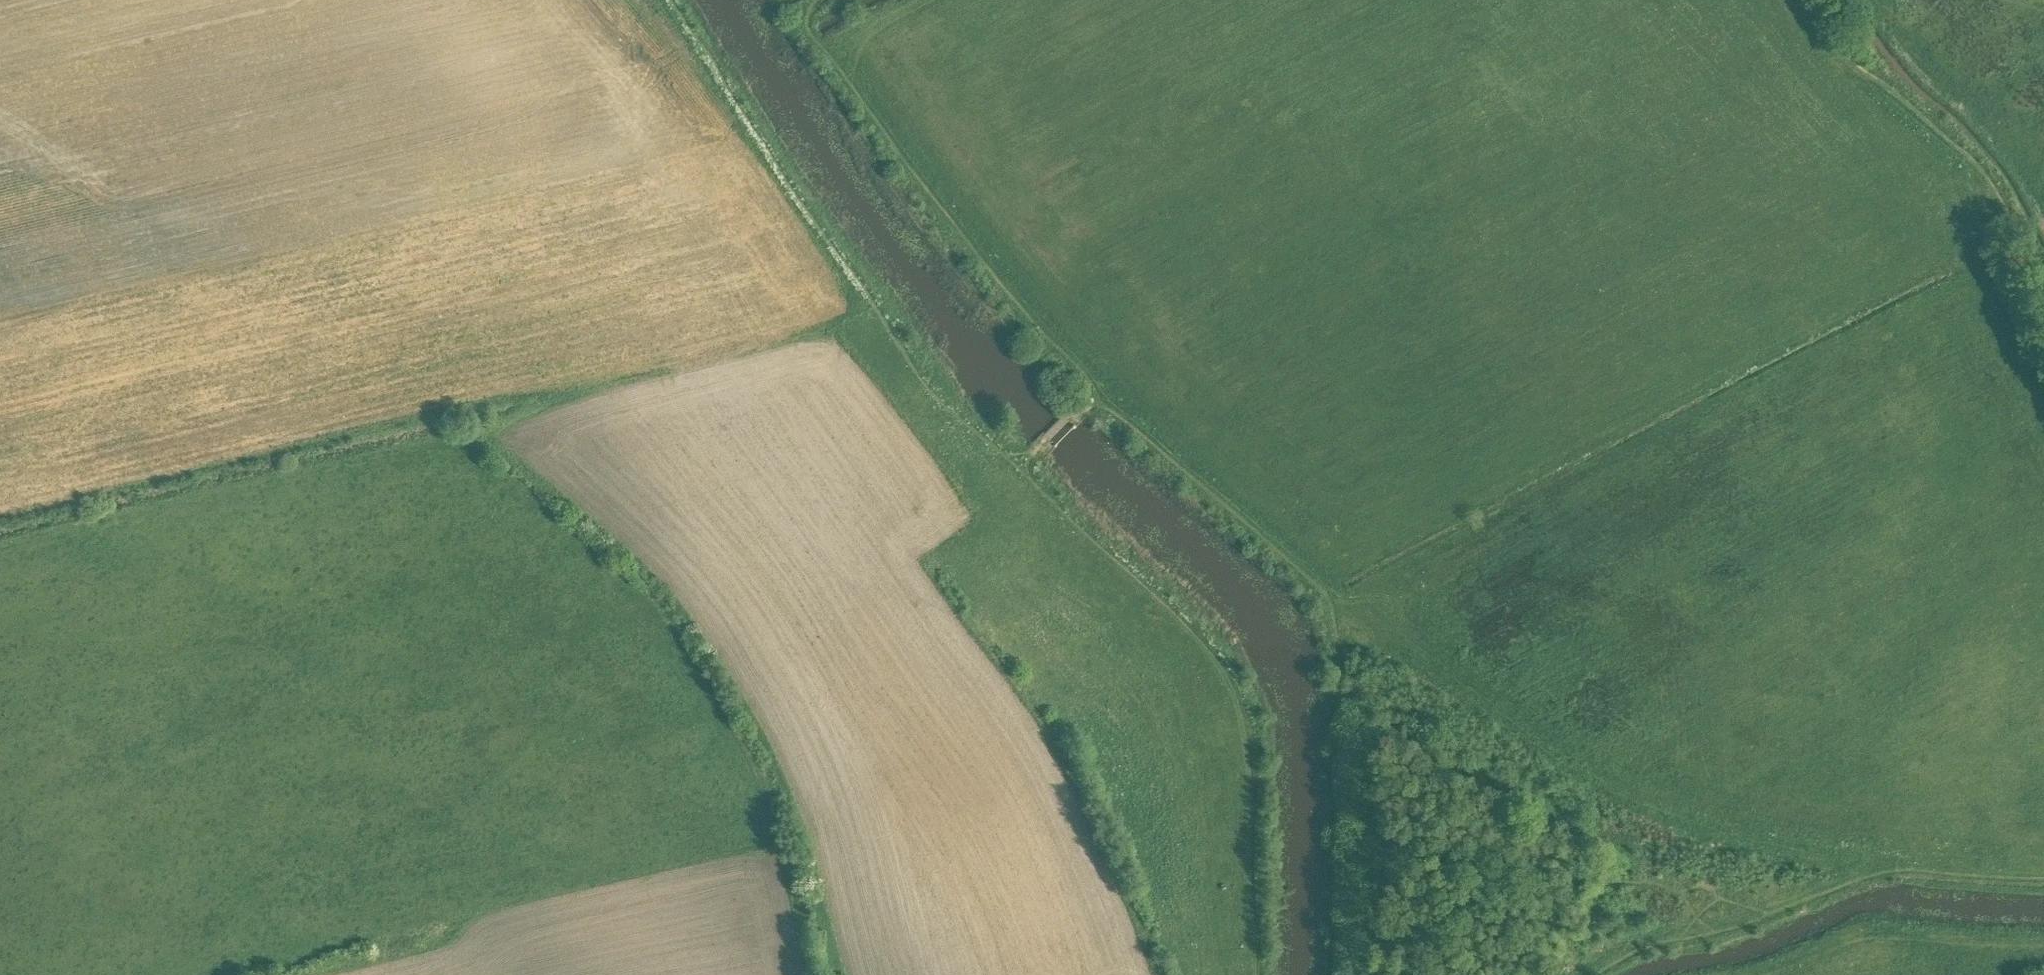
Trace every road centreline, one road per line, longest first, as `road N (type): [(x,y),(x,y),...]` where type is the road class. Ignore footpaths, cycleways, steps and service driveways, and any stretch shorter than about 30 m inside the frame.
road 1 (track): [(2043,277),(1999,196),(1800,0)]

